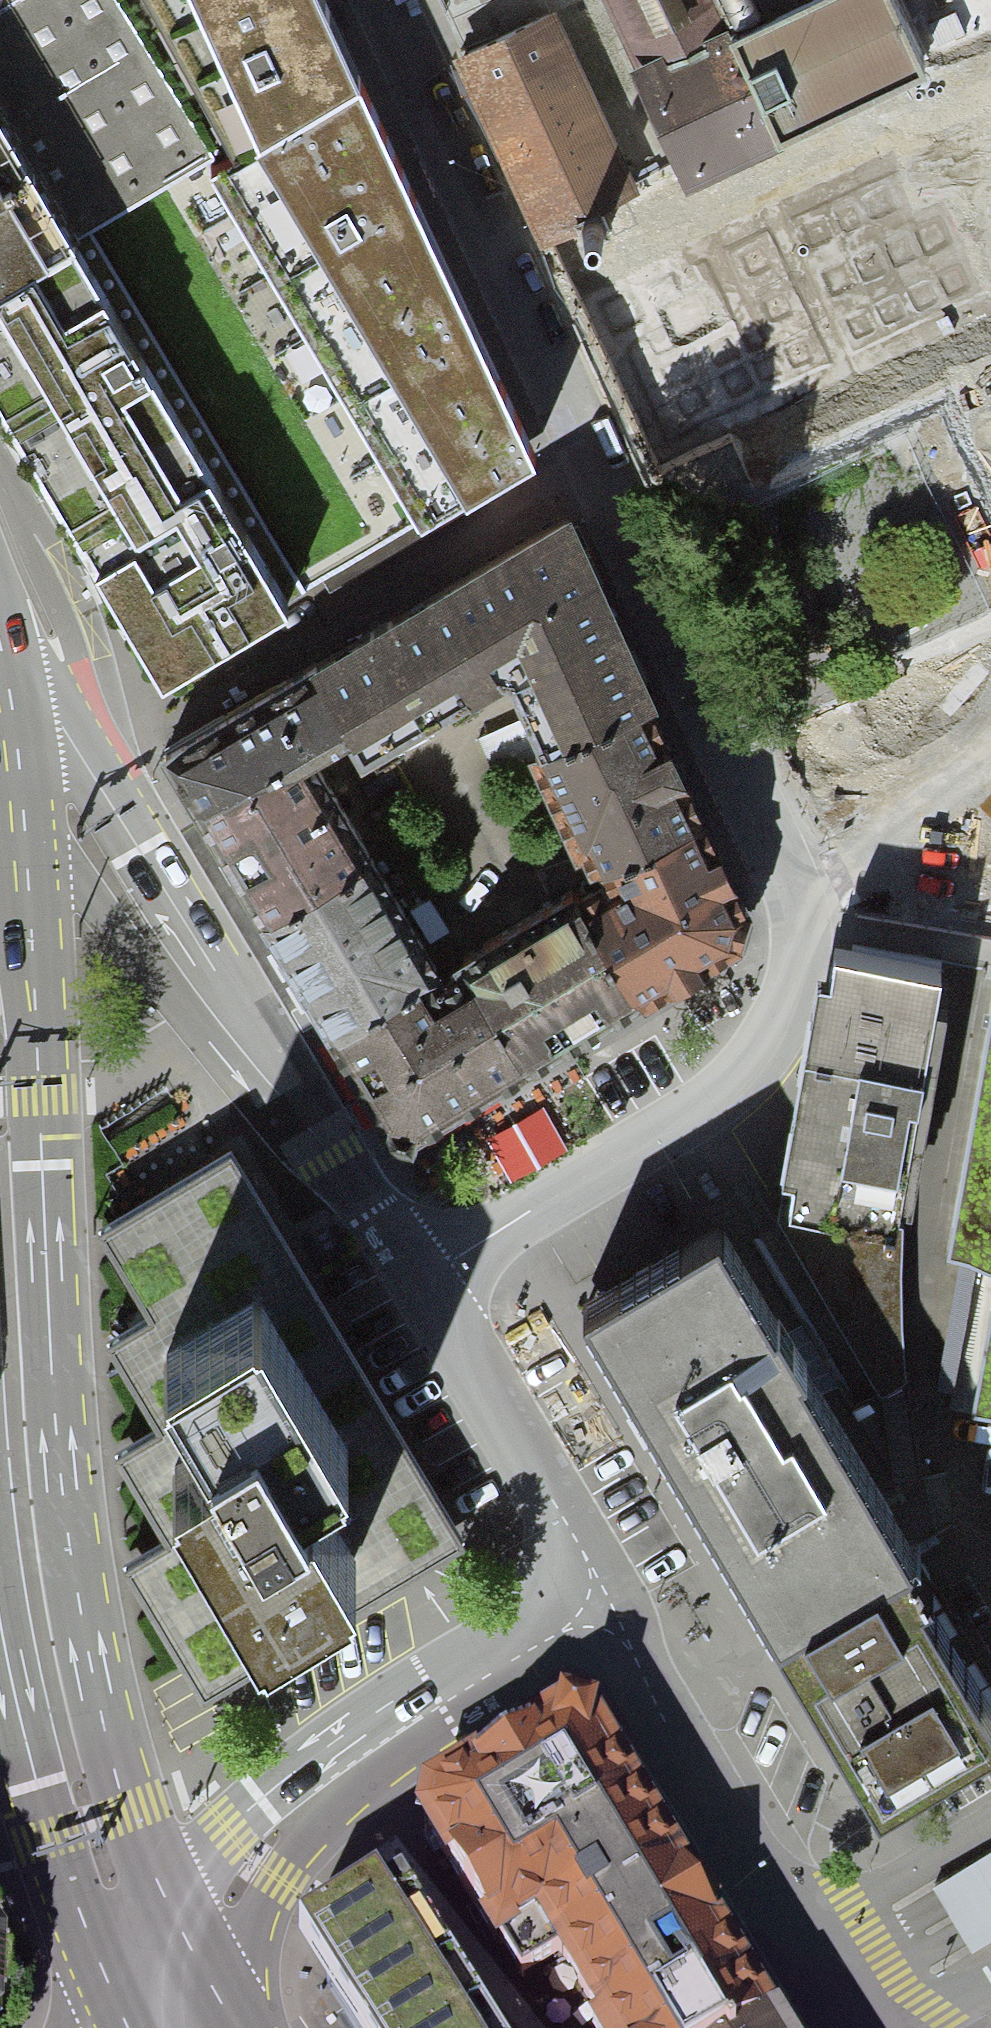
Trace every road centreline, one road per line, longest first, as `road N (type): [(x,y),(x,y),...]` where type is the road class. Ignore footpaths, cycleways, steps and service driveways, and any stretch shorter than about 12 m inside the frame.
road 1 (residential): [(414,1283),(702,1115),(769,1048),(794,992),(803,934),(785,880),(377,0)]
road 2 (primary): [(170,1912),(112,1763),(71,1558),(12,787)]
road 3 (residential): [(215,1999),(278,1878),(359,1789),(444,1727),(548,1670),(610,1605)]
road 4 (residential): [(610,1605),(544,1610),(346,1727),(228,1830),(170,1912)]
road 5 (residential): [(843,2027),(657,1705),(610,1605)]
road 6 (residential): [(230,1036),(137,850),(0,655)]
road 7 (primary): [(0,1634),(46,1833),(116,2000)]
road 8 (residential): [(610,1605),(542,1482),(414,1283)]
road 9 (residential): [(12,787),(135,956),(230,1036)]
road 10 (residential): [(230,1036),(414,1283)]

